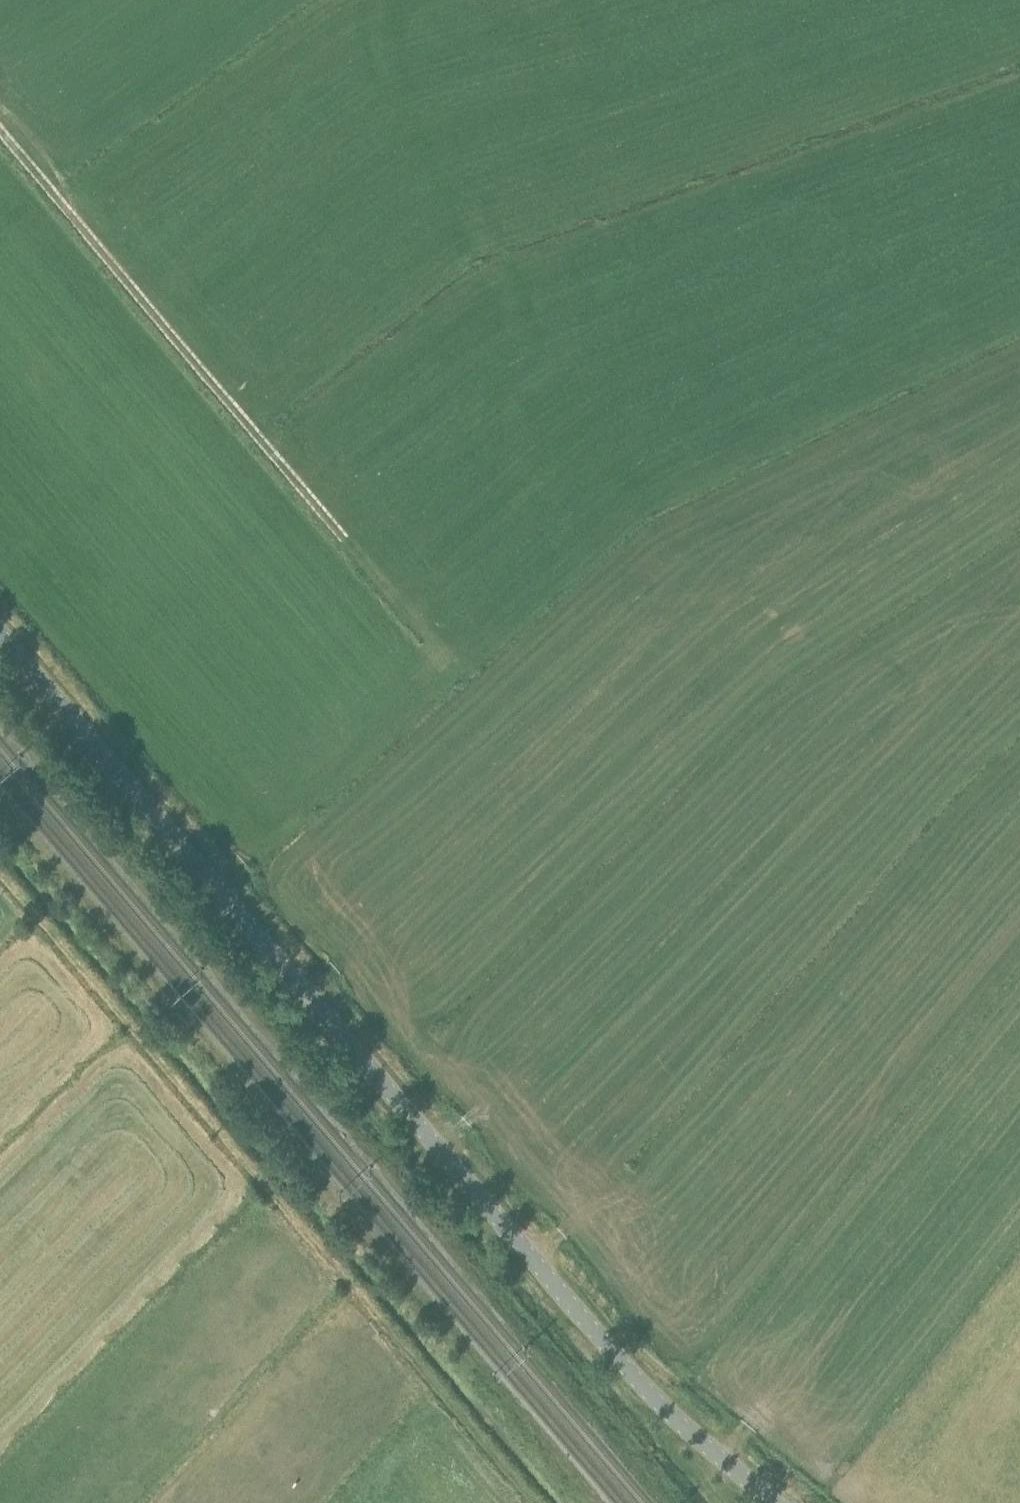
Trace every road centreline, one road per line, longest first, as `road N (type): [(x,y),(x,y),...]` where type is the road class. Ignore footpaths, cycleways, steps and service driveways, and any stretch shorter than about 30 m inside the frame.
road 1 (unclassified): [(776,1502),(628,1369),(0,633)]

